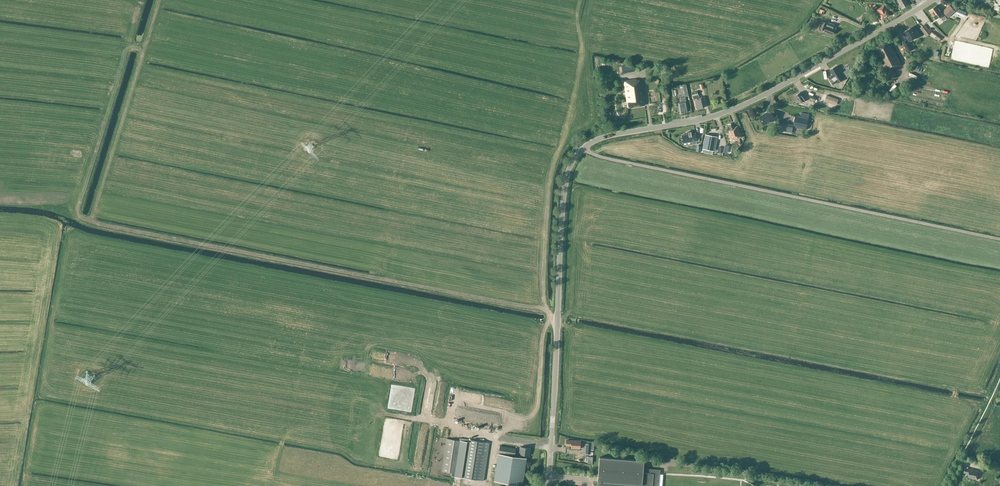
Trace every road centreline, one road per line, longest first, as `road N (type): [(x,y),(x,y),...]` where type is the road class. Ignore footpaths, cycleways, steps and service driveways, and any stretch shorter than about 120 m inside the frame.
road 1 (tertiary): [(548,485),(564,192),(578,153),(601,137),(750,101),(932,0)]
road 2 (track): [(583,148),(999,239)]

